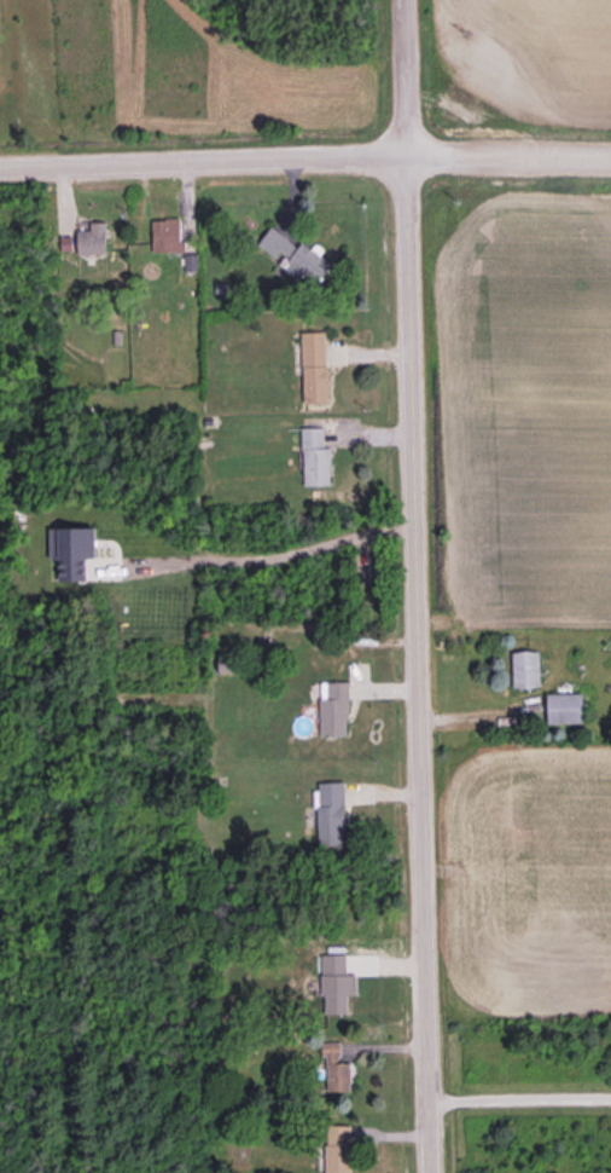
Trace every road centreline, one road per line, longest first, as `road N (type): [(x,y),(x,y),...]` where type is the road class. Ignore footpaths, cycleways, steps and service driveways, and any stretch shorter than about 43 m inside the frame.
road 1 (tertiary): [(430,1172),(407,154)]
road 2 (residential): [(407,154),(0,168)]
road 3 (residential): [(610,158),(407,154)]
road 4 (residential): [(407,154),(405,0)]

